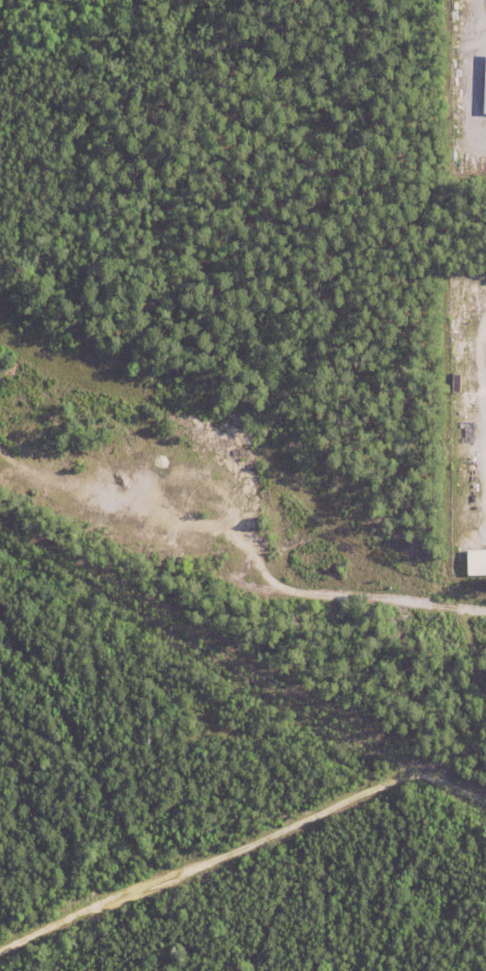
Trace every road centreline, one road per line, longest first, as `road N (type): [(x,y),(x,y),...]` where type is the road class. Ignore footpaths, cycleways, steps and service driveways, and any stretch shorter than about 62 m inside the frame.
road 1 (track): [(485,611),(289,591),(268,580),(226,528),(143,520),(0,454)]

